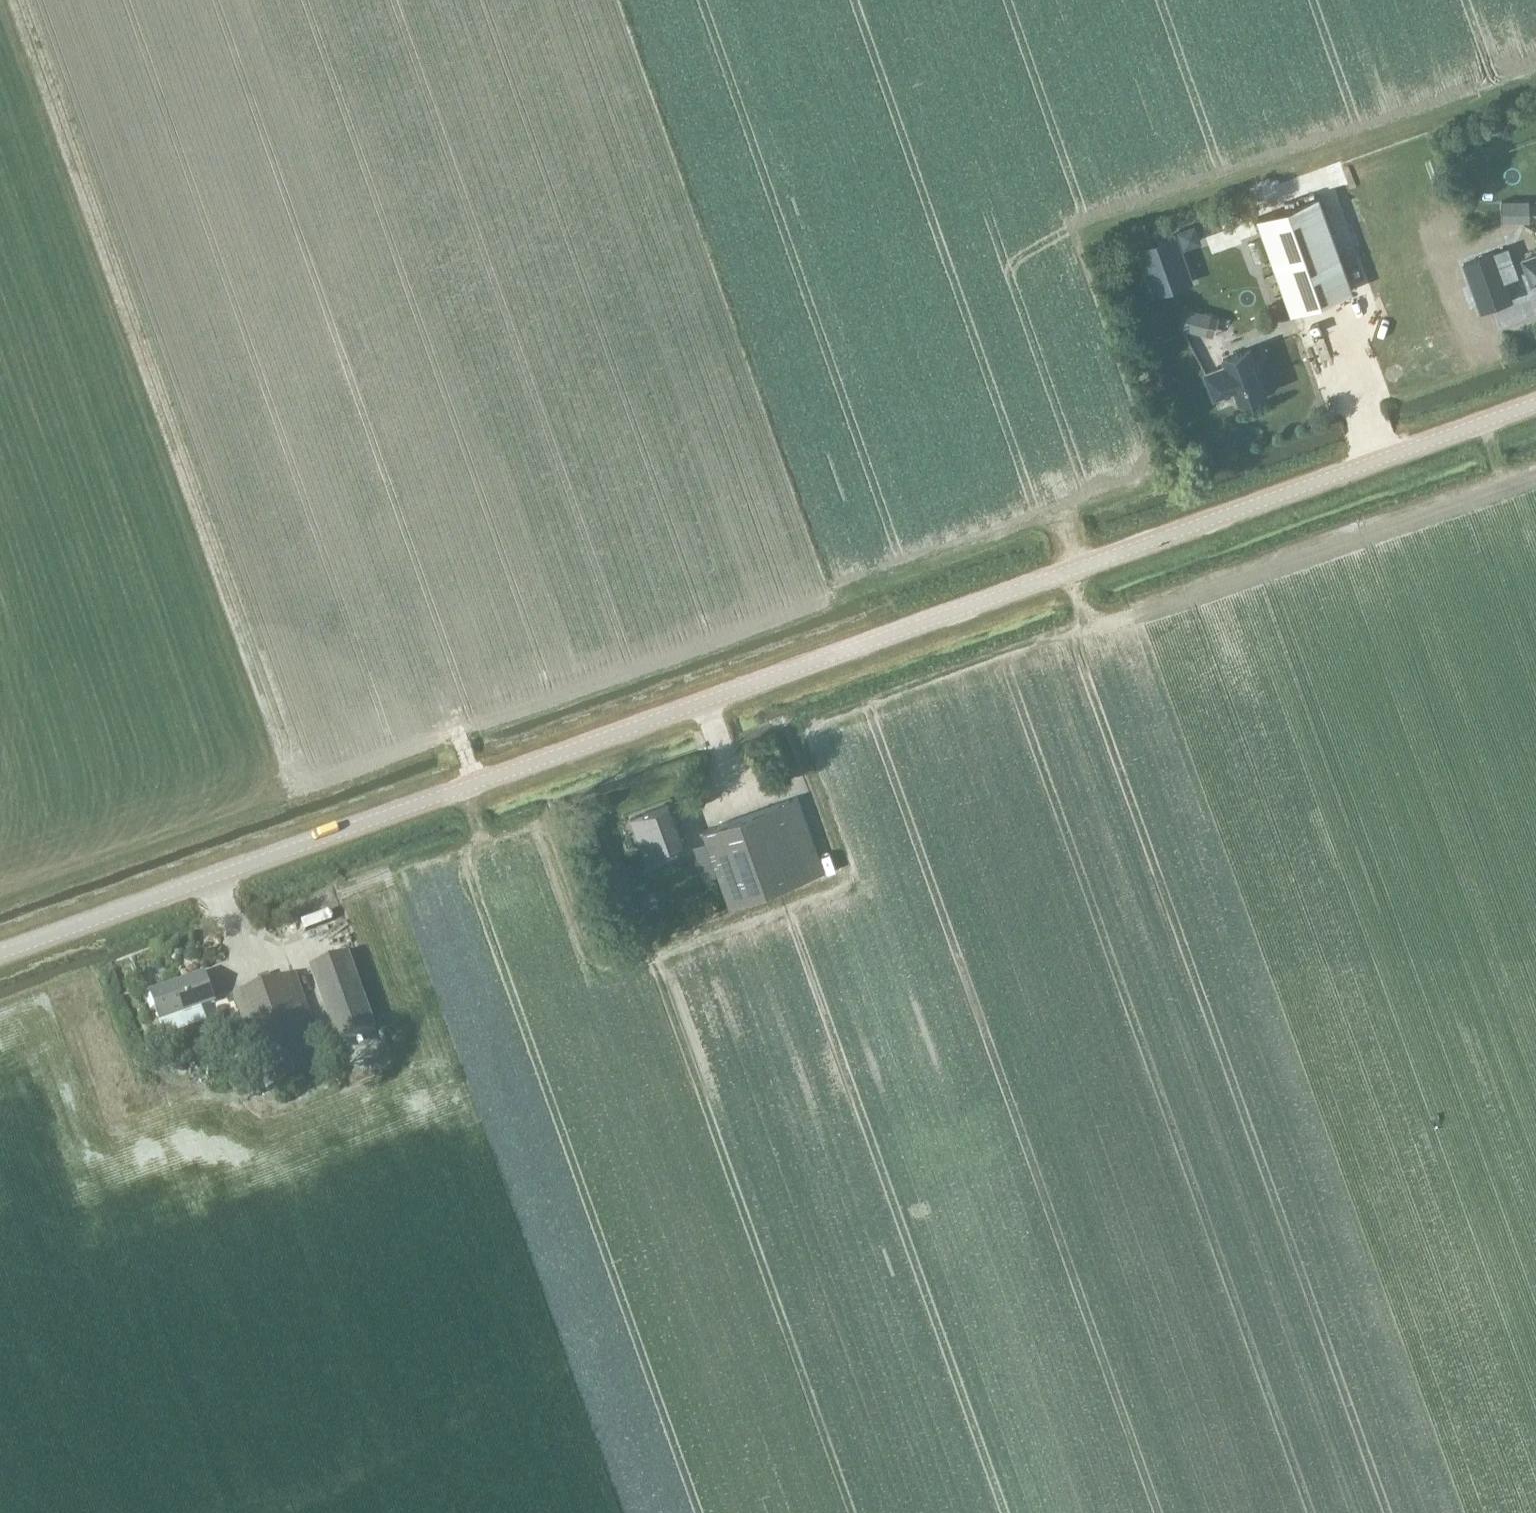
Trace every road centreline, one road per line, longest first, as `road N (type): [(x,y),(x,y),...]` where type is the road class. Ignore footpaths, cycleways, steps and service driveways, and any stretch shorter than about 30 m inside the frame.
road 1 (unclassified): [(0,959),(1535,404)]

